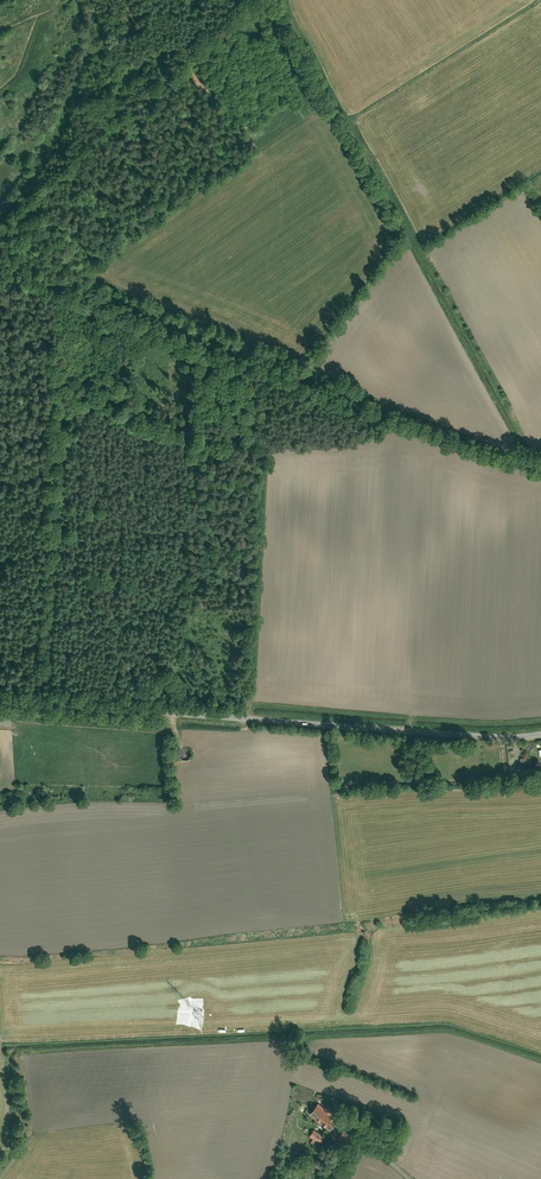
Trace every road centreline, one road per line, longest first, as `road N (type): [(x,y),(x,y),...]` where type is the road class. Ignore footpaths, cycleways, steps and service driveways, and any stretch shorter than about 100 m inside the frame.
road 1 (unclassified): [(0,699),(540,736)]
road 2 (track): [(540,458),(87,292)]

